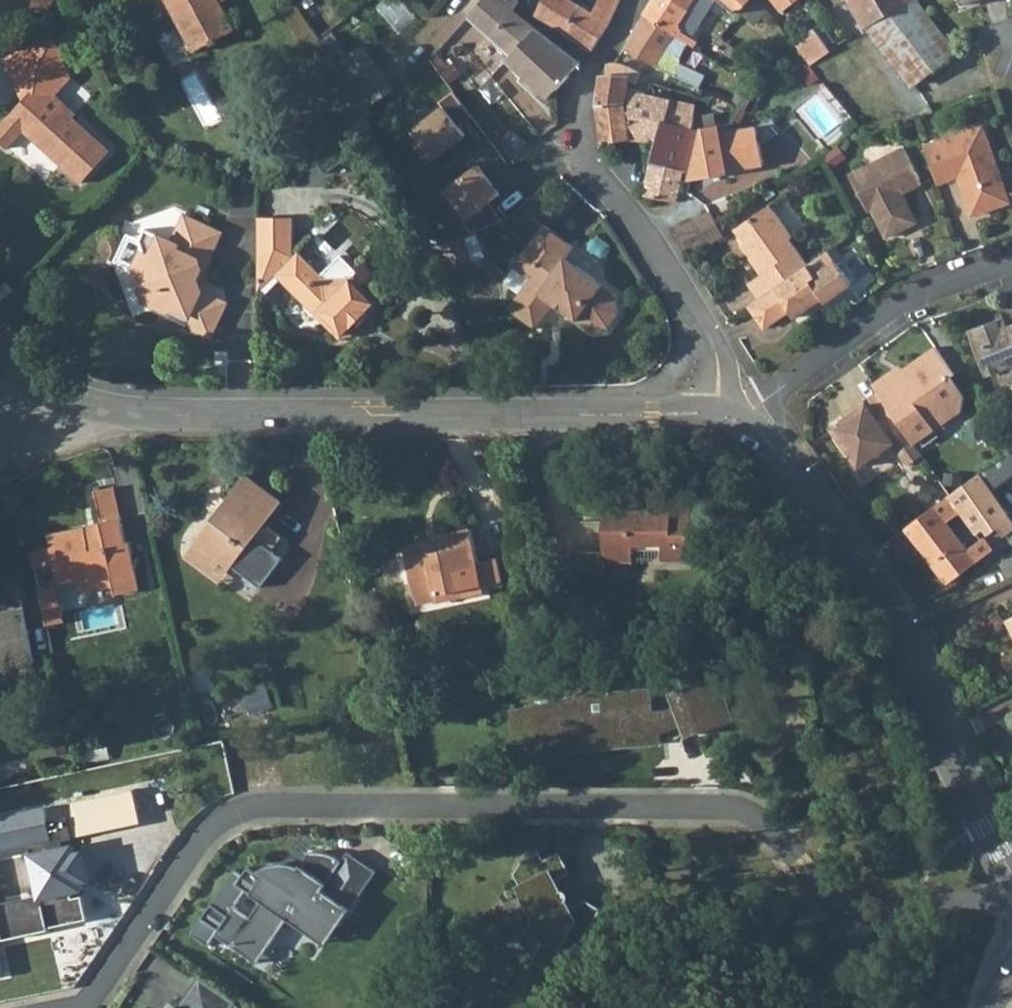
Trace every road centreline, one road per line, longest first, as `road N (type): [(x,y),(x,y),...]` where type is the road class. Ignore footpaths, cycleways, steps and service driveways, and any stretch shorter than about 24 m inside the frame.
road 1 (residential): [(83,1007),(204,831),(242,808),(276,802),(725,807),(757,814),(848,925),(927,900),(1011,892)]
road 2 (residential): [(0,354),(46,389),(160,415),(715,413)]
road 3 (residential): [(1011,878),(861,555),(784,457),(742,419)]
road 4 (residential): [(715,413),(716,356),(707,332),(583,146),(580,110),(591,68),(637,0)]
road 5 (residential): [(742,419),(911,300),(1011,269)]

